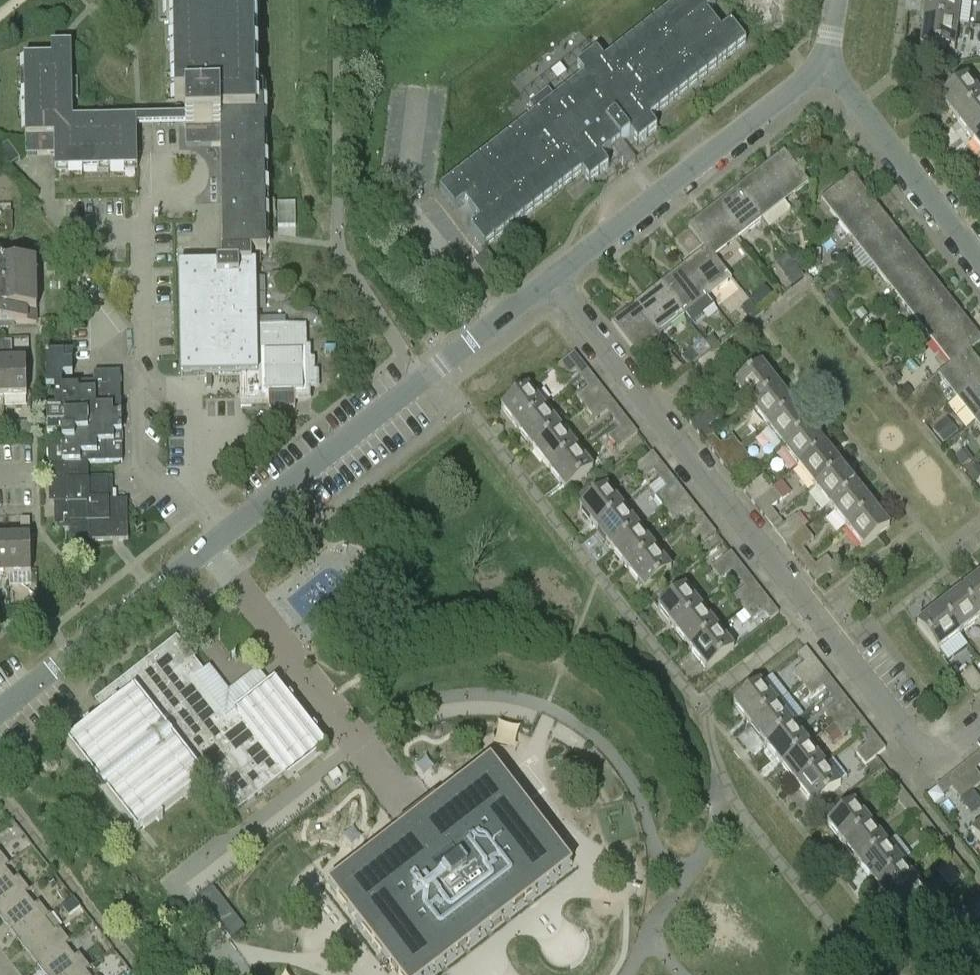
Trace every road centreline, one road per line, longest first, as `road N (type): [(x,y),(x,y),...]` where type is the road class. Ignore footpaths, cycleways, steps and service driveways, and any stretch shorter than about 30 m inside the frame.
road 1 (residential): [(0,715),(547,285)]
road 2 (residential): [(979,725),(937,752),(914,738),(547,285)]
road 3 (residential): [(547,285),(828,63)]
road 4 (residential): [(979,262),(828,63)]

